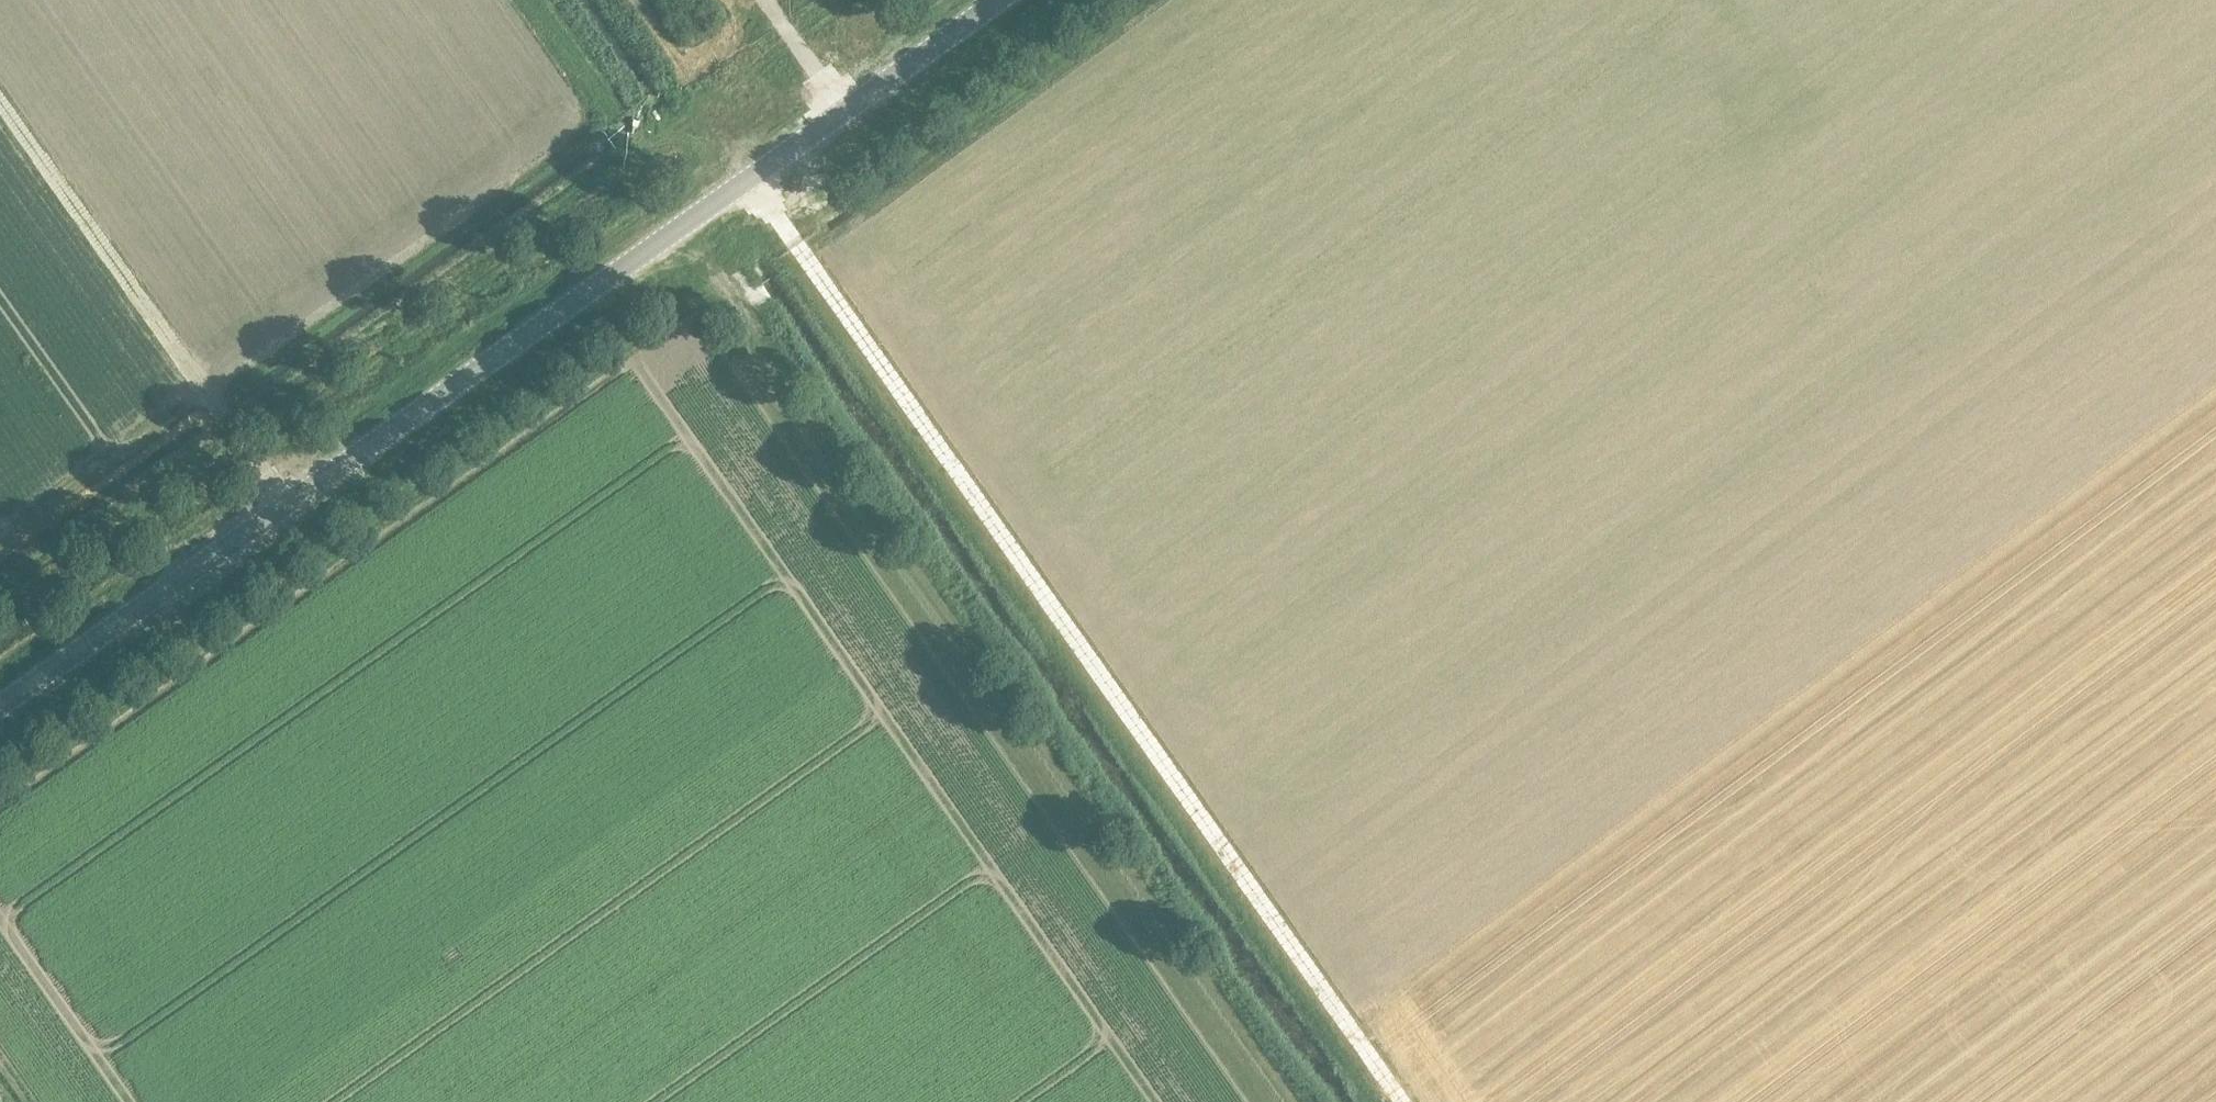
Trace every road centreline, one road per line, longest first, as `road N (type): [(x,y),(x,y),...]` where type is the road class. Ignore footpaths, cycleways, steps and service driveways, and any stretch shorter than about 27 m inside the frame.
road 1 (unclassified): [(0,706),(999,0)]

